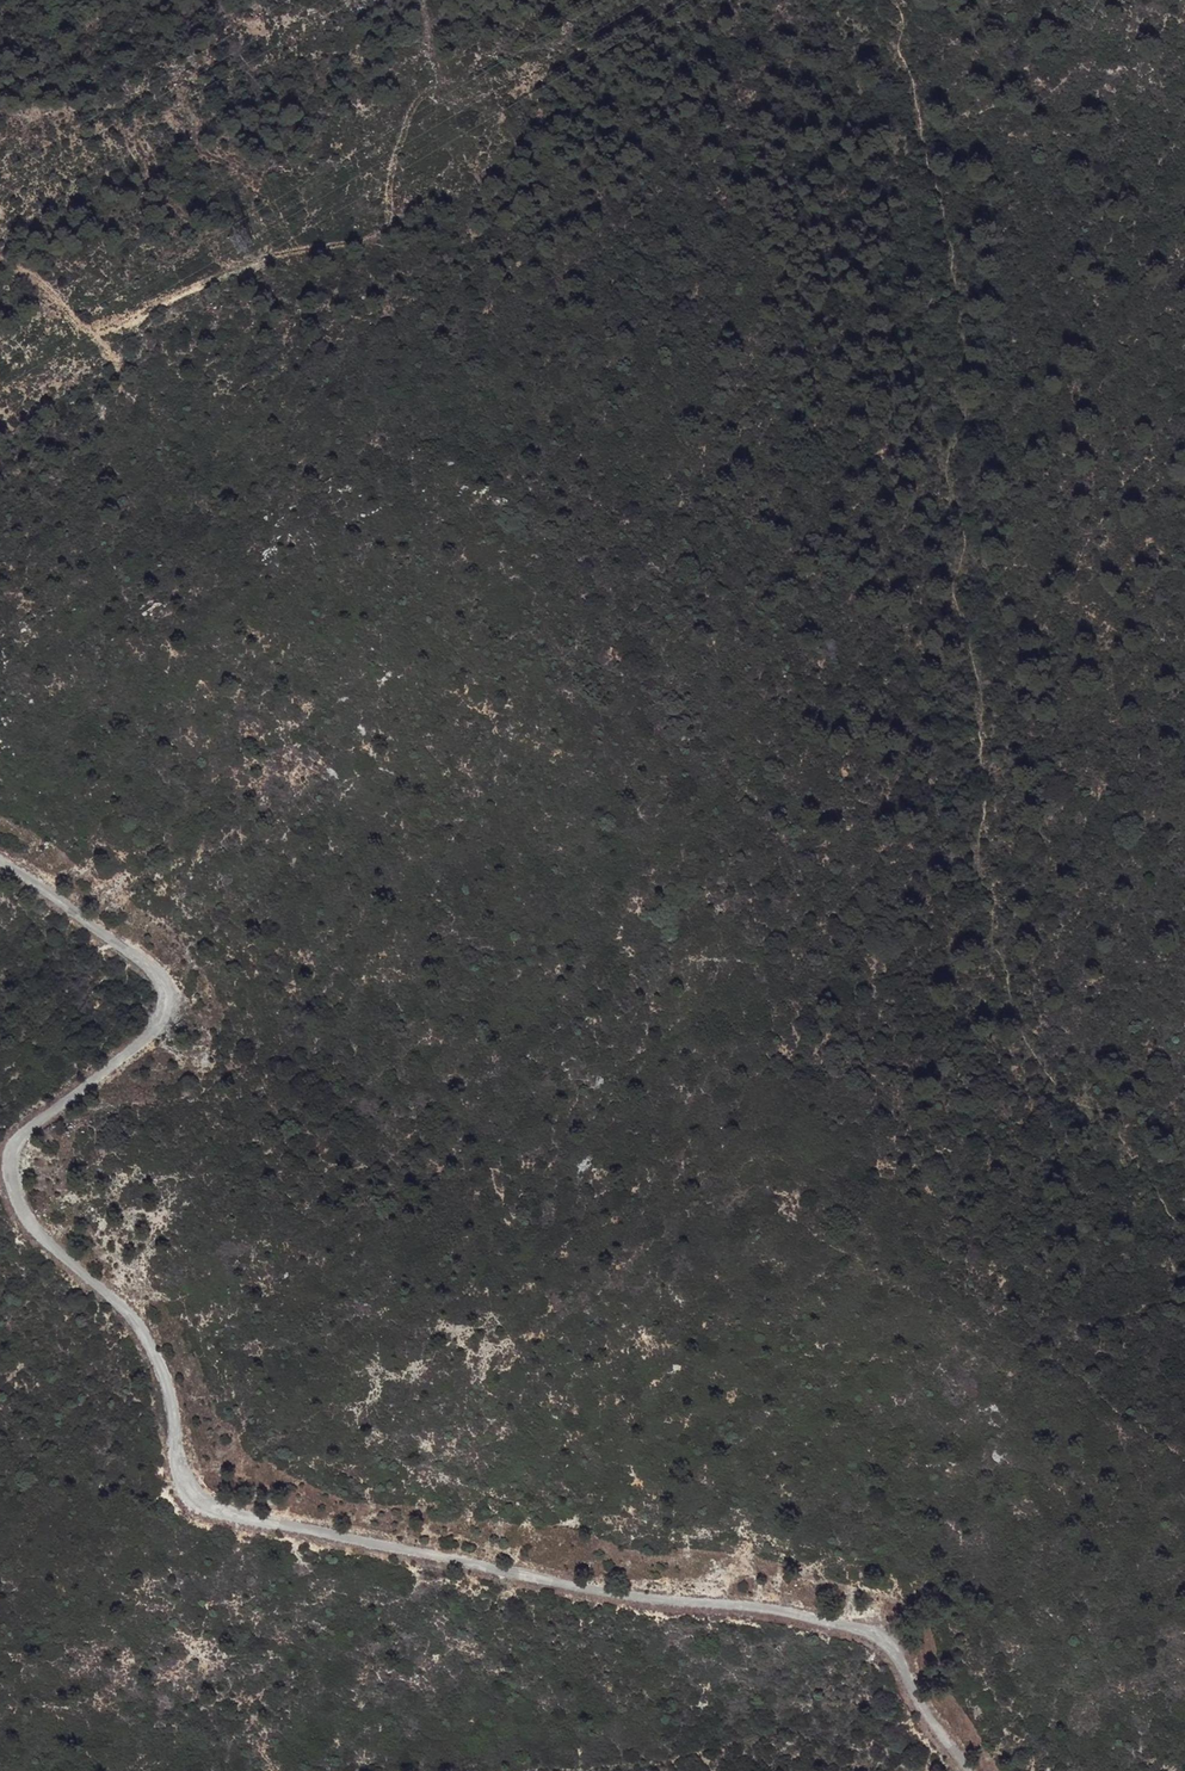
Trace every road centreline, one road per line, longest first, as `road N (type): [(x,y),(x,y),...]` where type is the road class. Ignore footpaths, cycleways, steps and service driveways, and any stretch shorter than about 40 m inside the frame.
road 1 (unclassified): [(0,859),(143,963),(160,987),(164,1008),(153,1028),(10,1154),(30,1223),(133,1315),(157,1363),(183,1477),(198,1499),(233,1513),(491,1568),(878,1635),(964,1770)]

